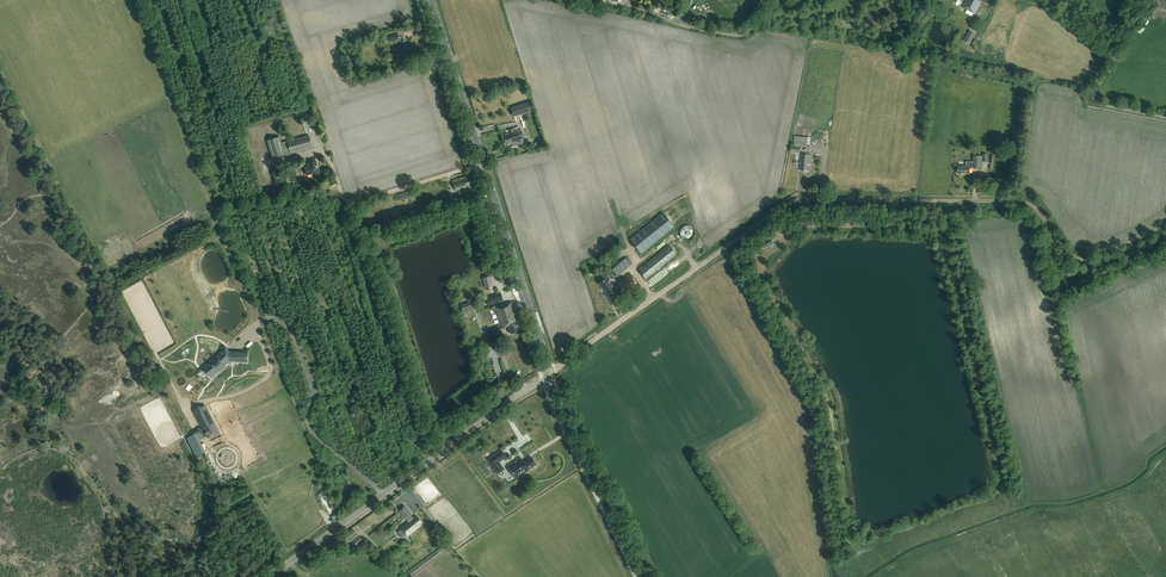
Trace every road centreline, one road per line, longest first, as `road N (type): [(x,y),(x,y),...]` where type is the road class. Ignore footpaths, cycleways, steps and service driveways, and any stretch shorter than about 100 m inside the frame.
road 1 (track): [(551,373),(793,201),(1024,202),(1079,262),(1122,257),(1165,237)]
road 2 (track): [(87,280),(214,214),(270,373),(243,392),(186,404),(156,355)]
road 3 (secondary): [(551,373),(432,0)]
road 4 (track): [(237,468),(287,551),(329,522),(311,493),(320,465),(262,321)]
road 5 (track): [(726,247),(810,401),(835,560),(849,576)]
road 6 (unclassified): [(268,576),(551,373)]
road 7 (track): [(214,214),(139,0)]
road 8 (secondary): [(650,576),(551,373)]
road 9 (track): [(0,95),(97,275)]
road 10 (track): [(183,436),(213,511),(189,570),(141,572)]
road 11 (track): [(99,273),(88,307),(0,410)]
road 12 (track): [(358,526),(407,576),(452,544),(476,576)]
road 13 (track): [(778,0),(737,37),(642,11)]

